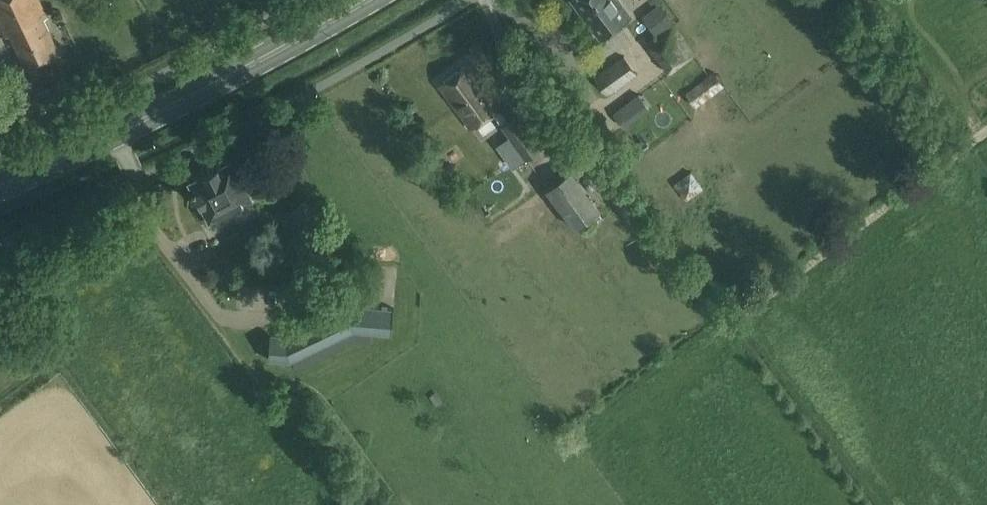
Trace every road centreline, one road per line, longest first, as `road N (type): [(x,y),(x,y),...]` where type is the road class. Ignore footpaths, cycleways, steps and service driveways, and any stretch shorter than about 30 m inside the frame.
road 1 (primary): [(0,186),(372,0)]

